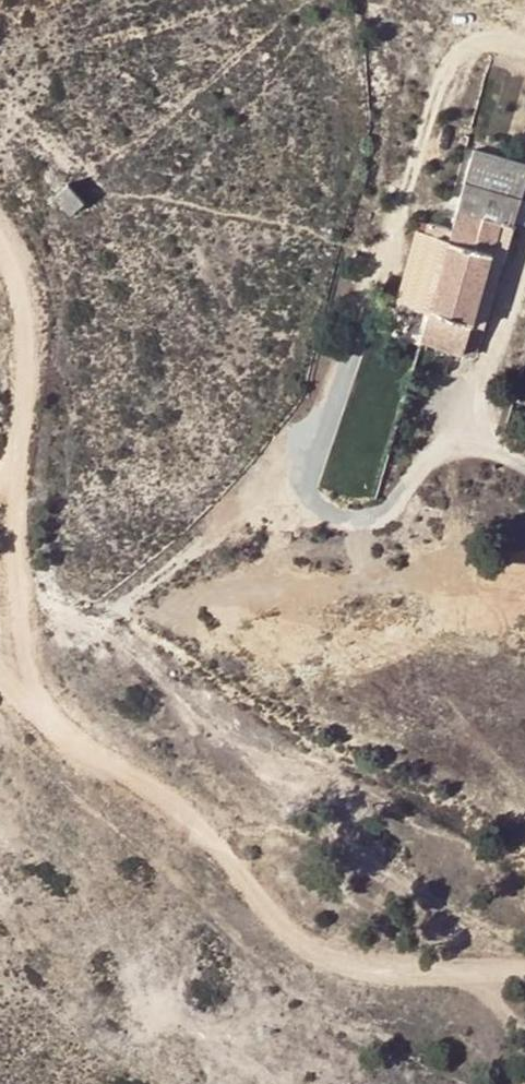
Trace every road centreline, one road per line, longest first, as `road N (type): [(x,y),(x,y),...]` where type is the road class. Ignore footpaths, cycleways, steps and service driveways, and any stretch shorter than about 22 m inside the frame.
road 1 (track): [(0,676),(25,706),(183,802),(282,933),(340,971),(524,977)]
road 2 (track): [(25,706),(13,482),(32,351),(29,297),(0,239)]
road 3 (track): [(310,482),(222,528),(106,617)]

